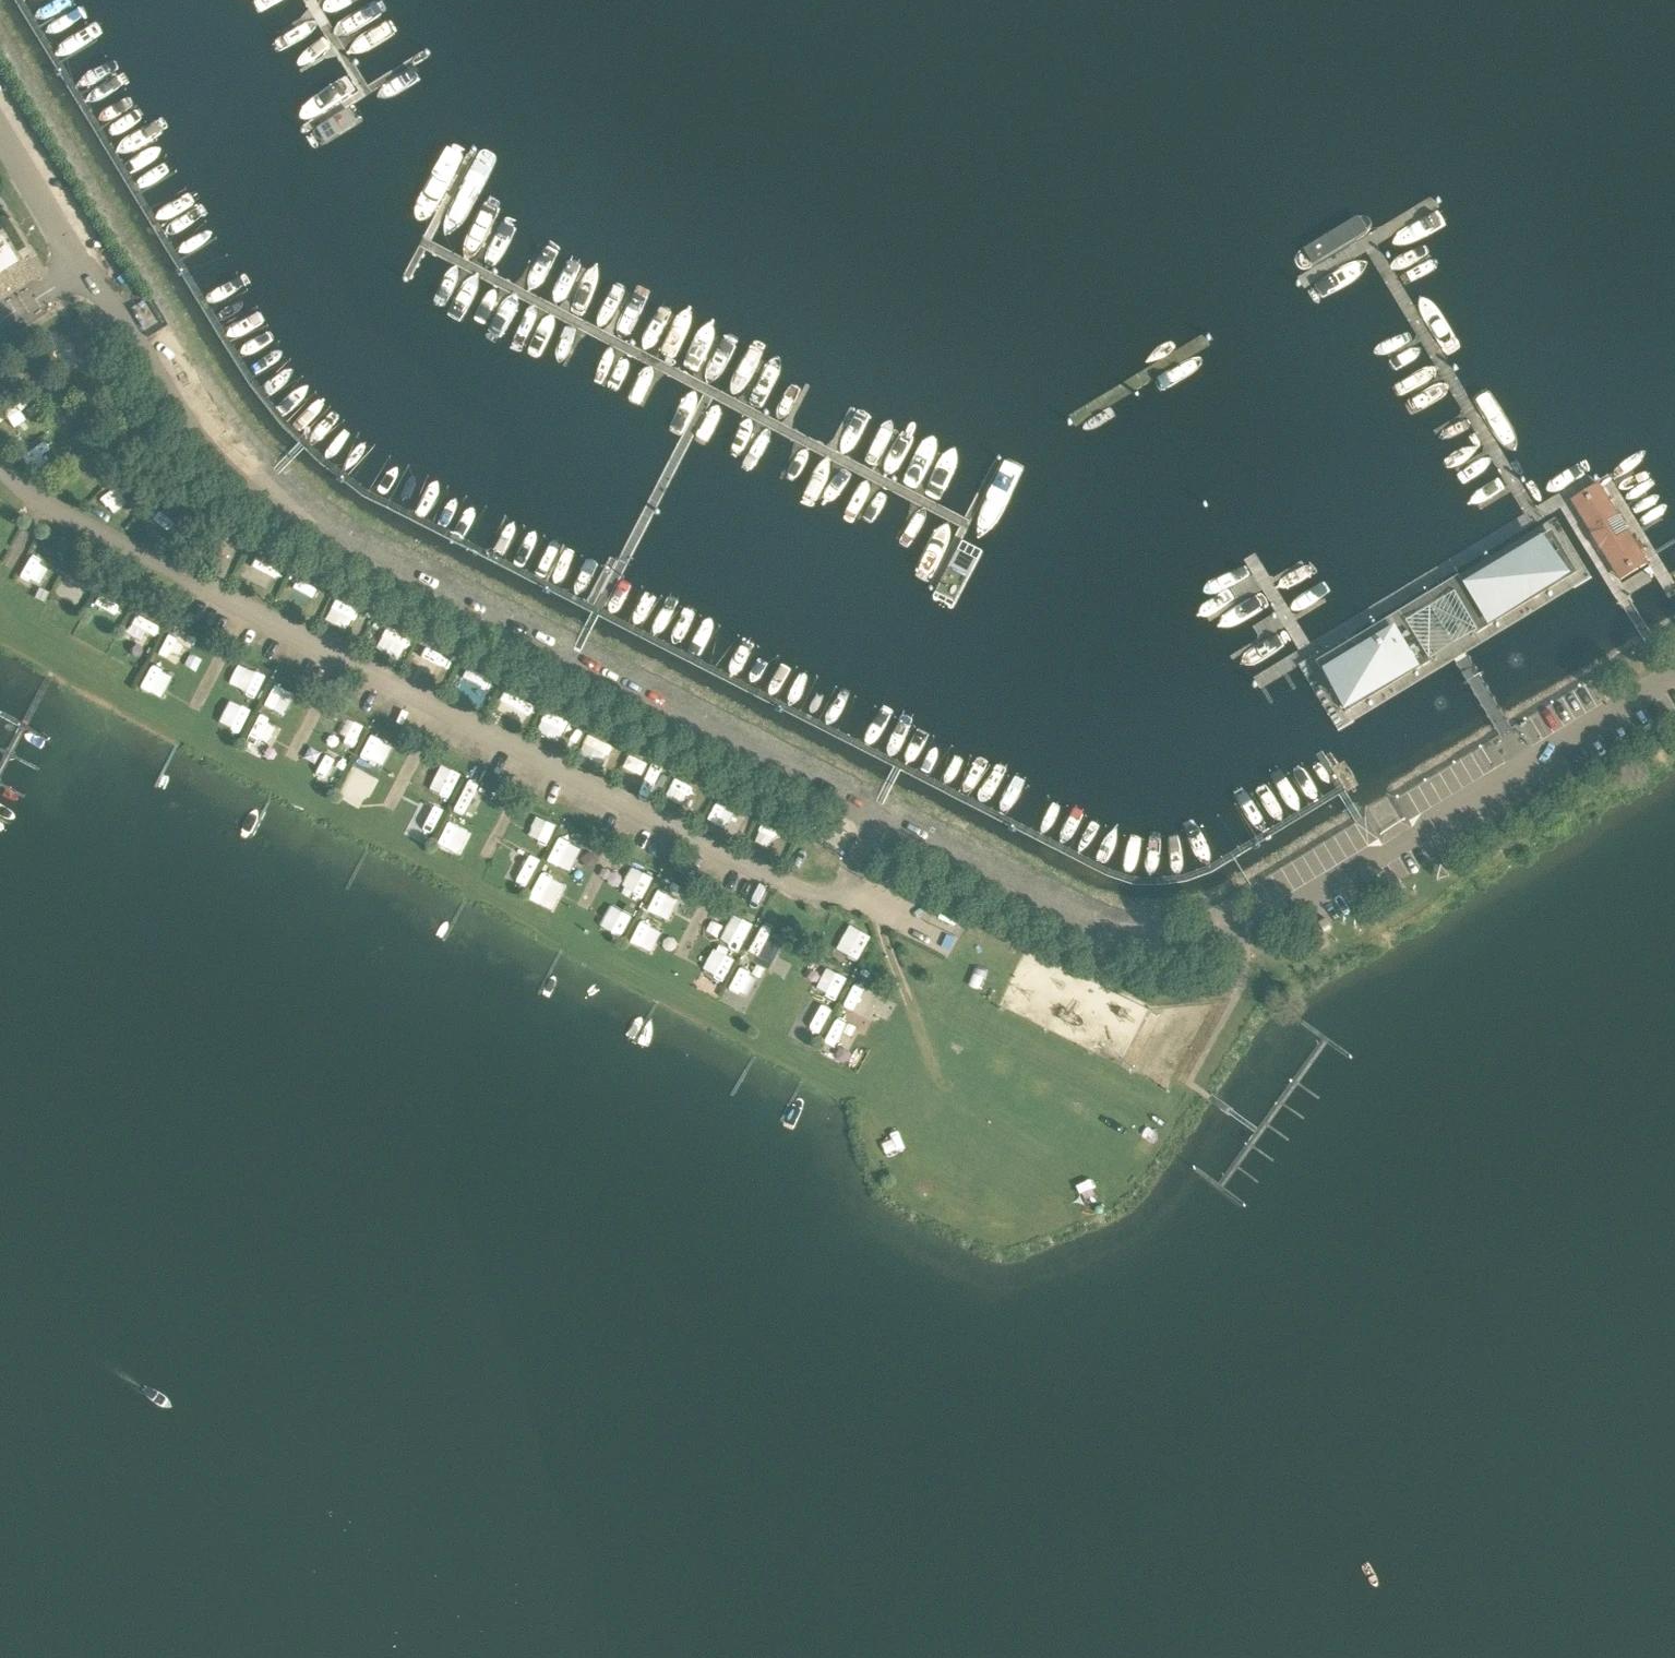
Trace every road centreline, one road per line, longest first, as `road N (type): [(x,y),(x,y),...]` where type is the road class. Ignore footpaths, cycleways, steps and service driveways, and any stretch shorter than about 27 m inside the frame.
road 1 (unclassified): [(0,130),(188,426),(278,515),(879,829)]

